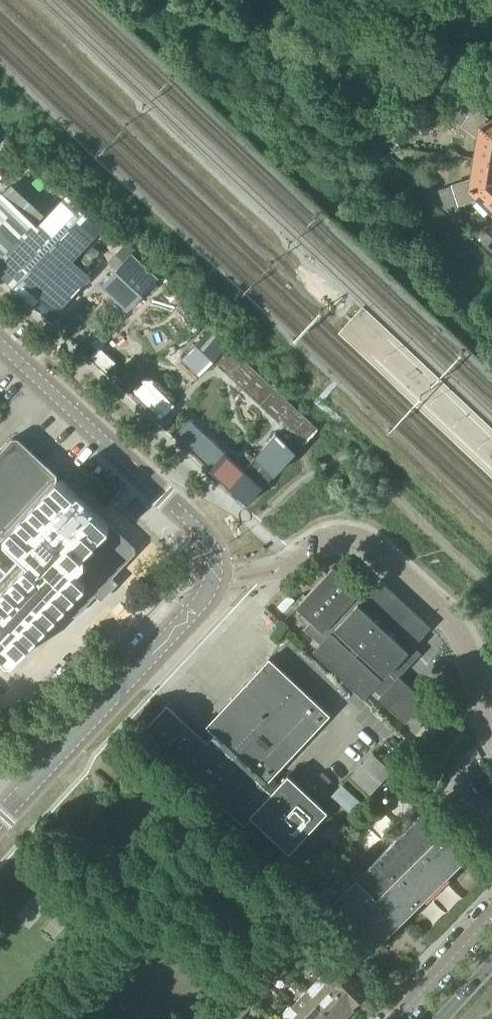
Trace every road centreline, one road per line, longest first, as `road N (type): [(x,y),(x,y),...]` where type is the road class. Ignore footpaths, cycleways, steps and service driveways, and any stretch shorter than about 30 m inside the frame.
road 1 (residential): [(0,817),(193,607),(212,576),(199,525),(0,341)]
road 2 (unclassified): [(491,732),(455,629),(371,546),(331,536),(295,560)]
road 3 (track): [(201,0),(344,136)]
road 4 (residential): [(491,912),(394,1018)]

